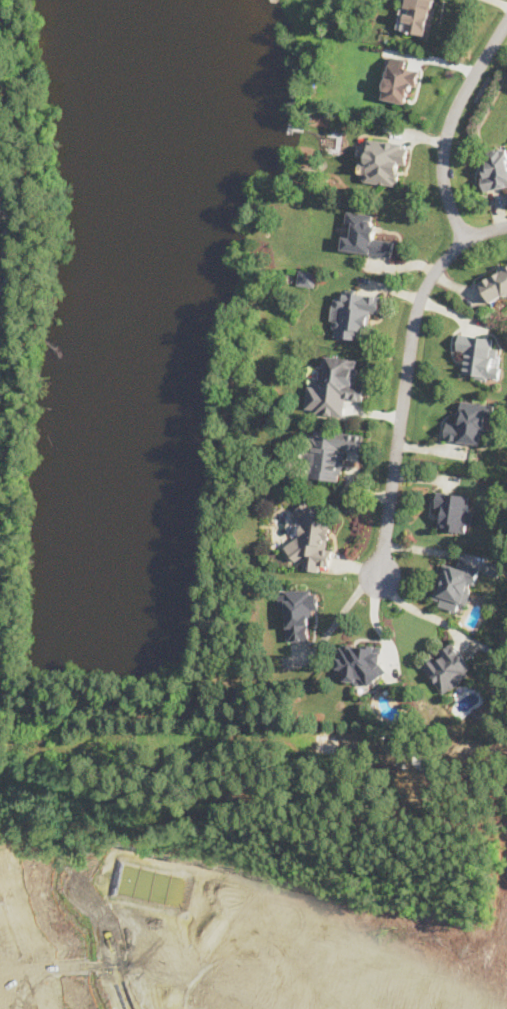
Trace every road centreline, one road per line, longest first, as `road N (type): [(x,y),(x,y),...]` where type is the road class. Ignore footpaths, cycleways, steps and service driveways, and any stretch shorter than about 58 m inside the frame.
road 1 (residential): [(380,574),(421,295),(466,239),(506,225)]
road 2 (residential): [(466,239),(450,207),(443,148),(451,119),(506,22)]

